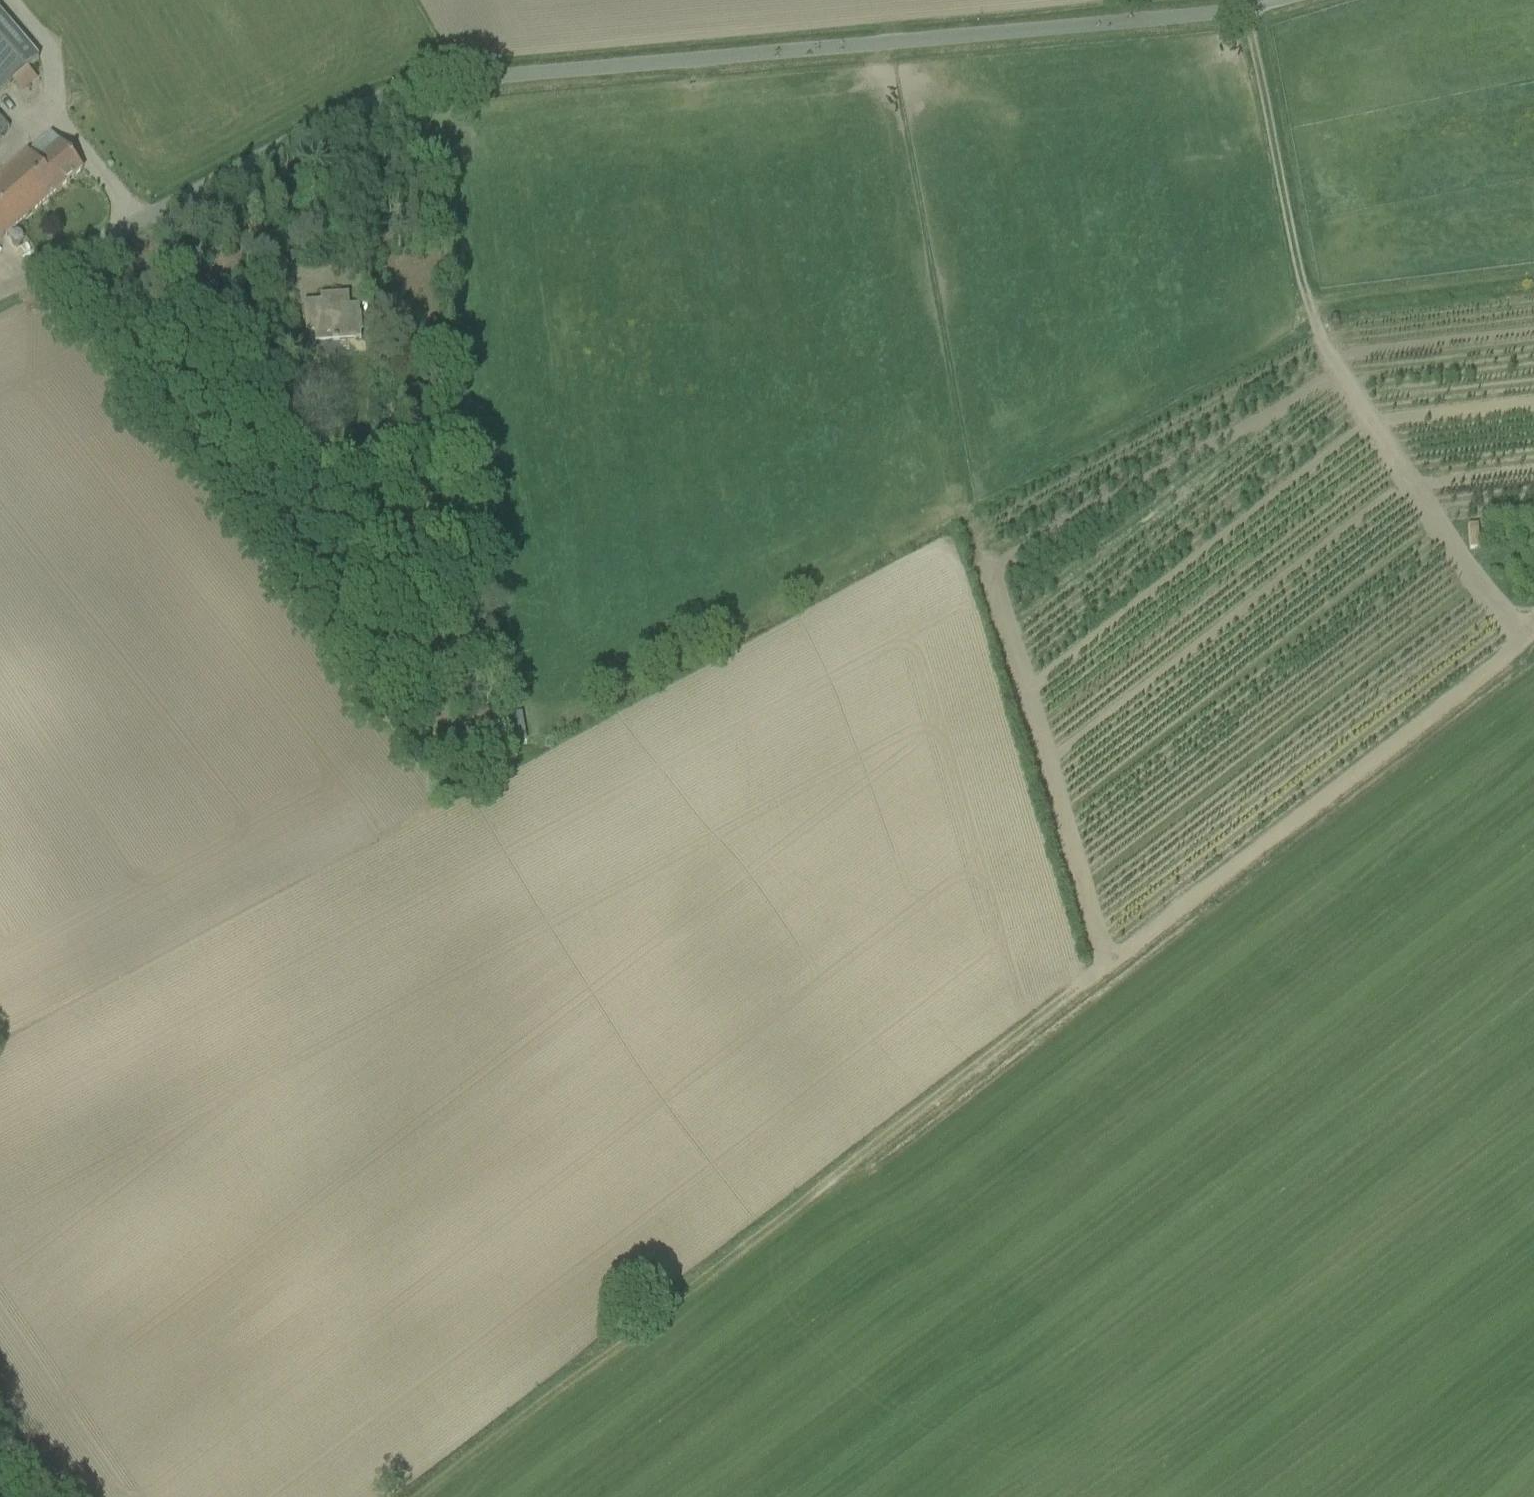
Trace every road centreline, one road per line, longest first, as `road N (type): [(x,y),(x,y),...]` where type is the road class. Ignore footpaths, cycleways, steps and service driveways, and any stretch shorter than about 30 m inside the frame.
road 1 (track): [(1533,633),(419,1496)]
road 2 (unclassified): [(0,296),(401,89),(1183,20),(1279,0)]

